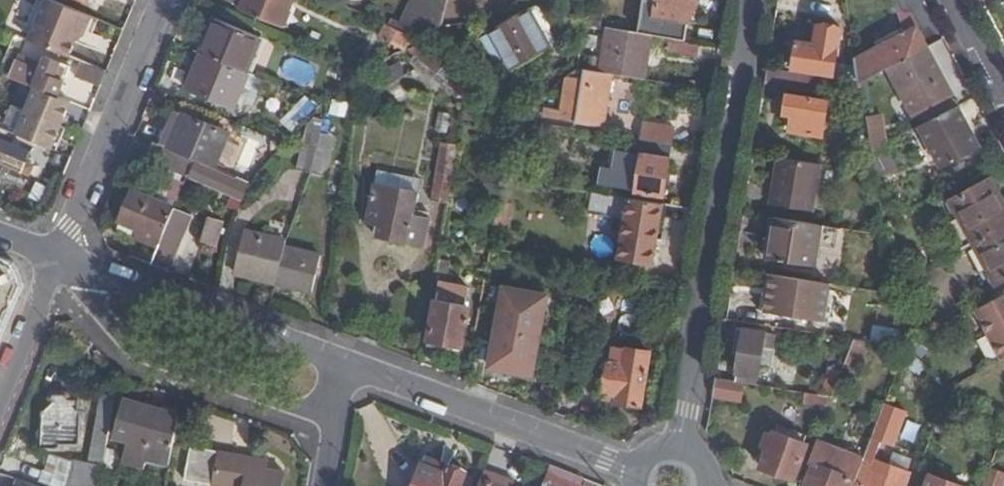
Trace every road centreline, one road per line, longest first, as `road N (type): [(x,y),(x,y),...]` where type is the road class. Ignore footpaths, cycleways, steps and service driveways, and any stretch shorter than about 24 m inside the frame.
road 1 (residential): [(753,0),(679,449)]
road 2 (residential): [(336,420),(140,354),(57,255)]
road 3 (residential): [(347,365),(639,470)]
road 4 (residential): [(57,255),(347,365)]
road 5 (residential): [(164,0),(57,255)]
road 6 (residential): [(57,255),(0,393)]

